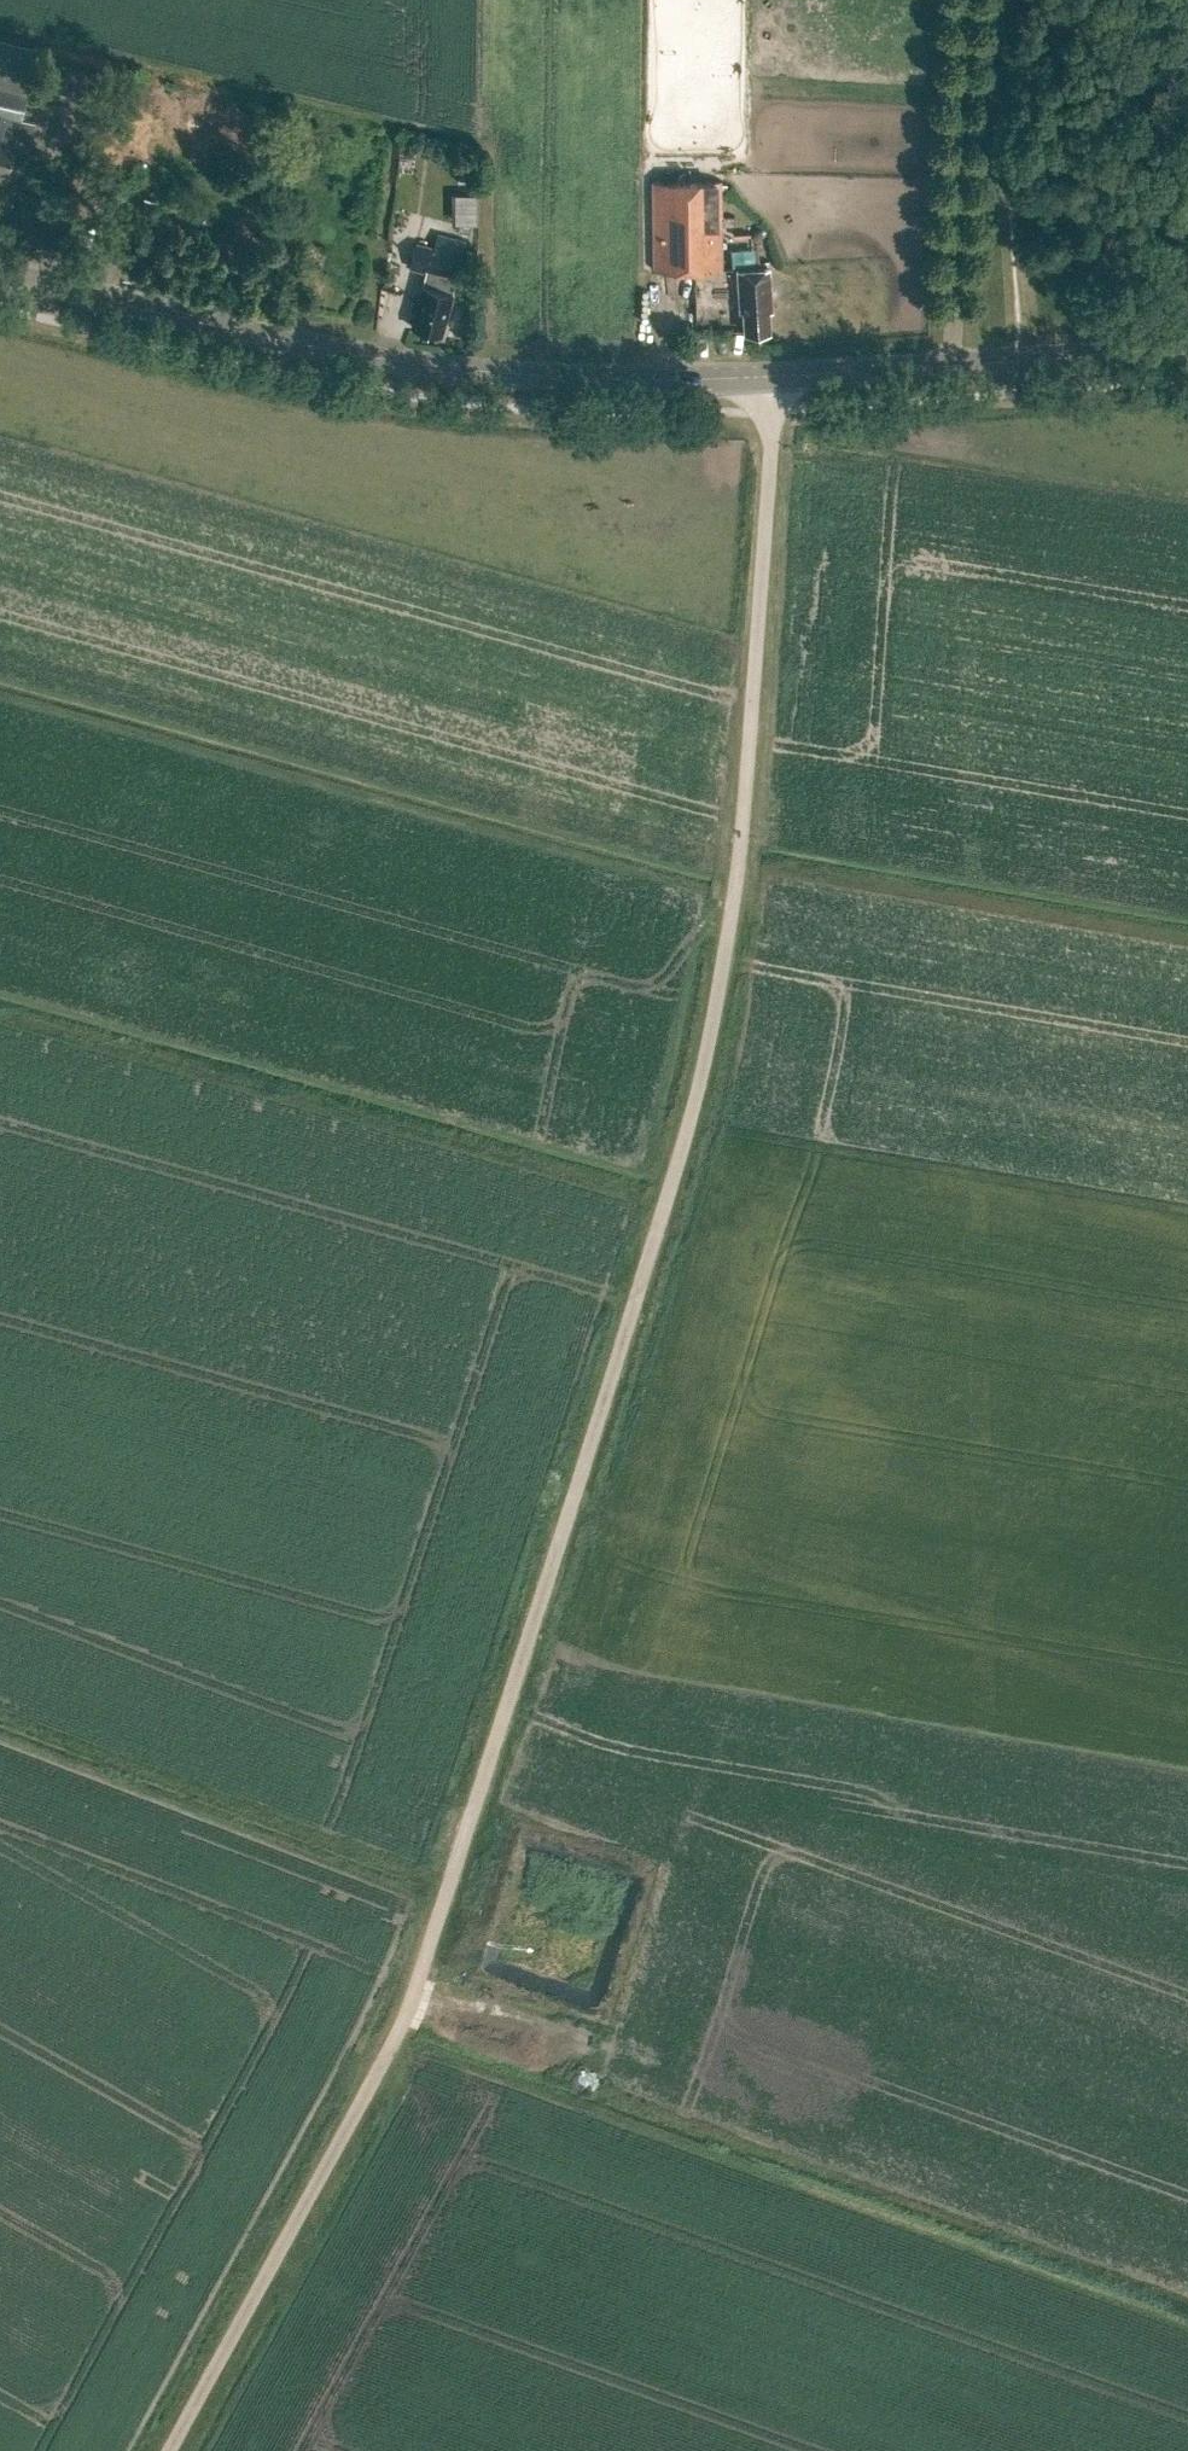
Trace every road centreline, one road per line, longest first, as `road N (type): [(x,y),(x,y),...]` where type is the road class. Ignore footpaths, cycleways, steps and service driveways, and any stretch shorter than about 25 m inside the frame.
road 1 (track): [(167,2450),(399,2021),(527,1651),(711,1038),(738,891),(771,412)]
road 2 (tertiary): [(1187,348),(771,374),(487,373),(307,345),(0,273)]

